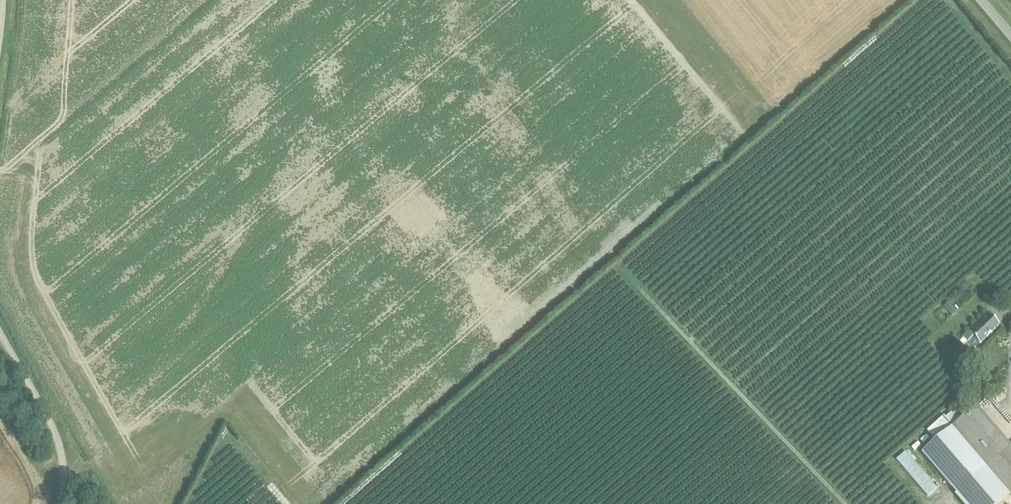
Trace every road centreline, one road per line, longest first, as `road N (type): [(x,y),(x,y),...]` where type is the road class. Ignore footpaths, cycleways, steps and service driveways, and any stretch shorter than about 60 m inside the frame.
road 1 (unclassified): [(62,503),(56,434),(0,333)]

